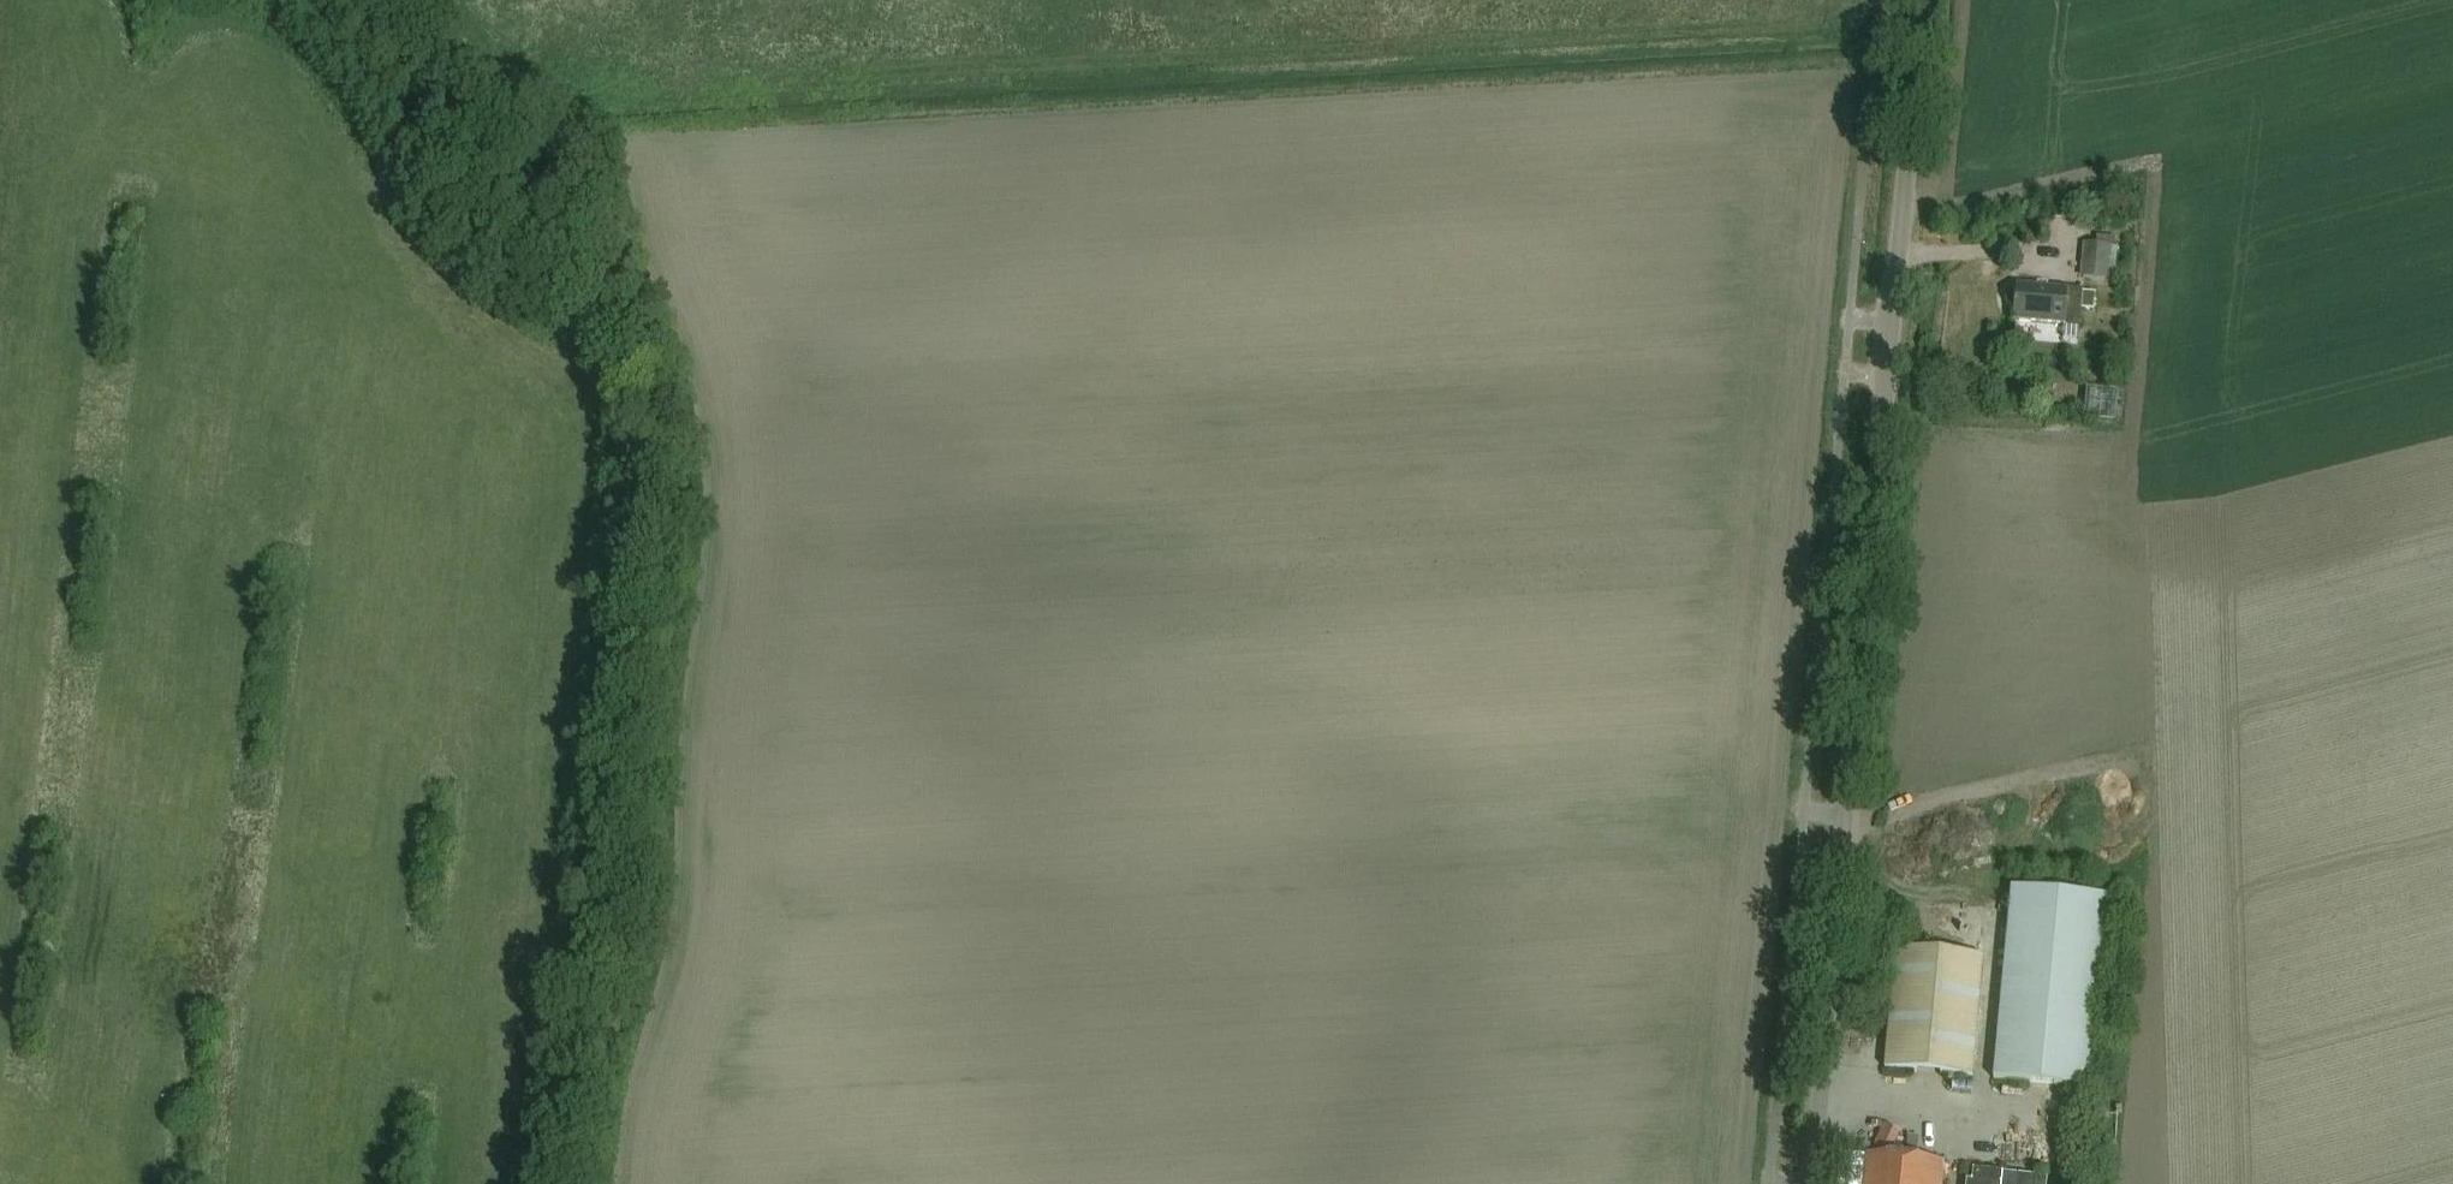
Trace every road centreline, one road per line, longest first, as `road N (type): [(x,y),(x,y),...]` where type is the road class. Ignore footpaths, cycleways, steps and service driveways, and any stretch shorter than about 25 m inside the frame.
road 1 (unclassified): [(1812,1183),(1921,0)]

